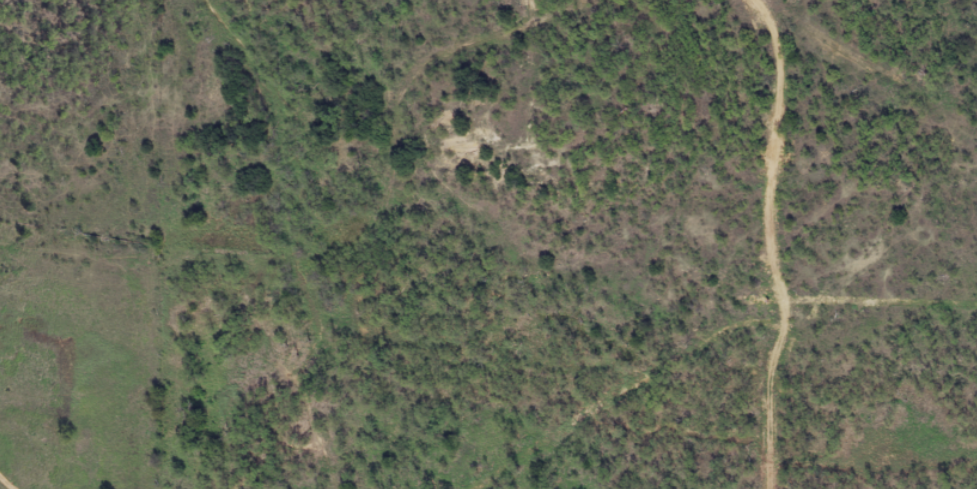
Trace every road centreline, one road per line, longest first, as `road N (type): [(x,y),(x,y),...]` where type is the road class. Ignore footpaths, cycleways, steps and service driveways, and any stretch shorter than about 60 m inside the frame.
road 1 (residential): [(685,0),(463,97),(407,148),(382,260),(341,290),(0,276)]
road 2 (residential): [(407,148),(390,0)]

